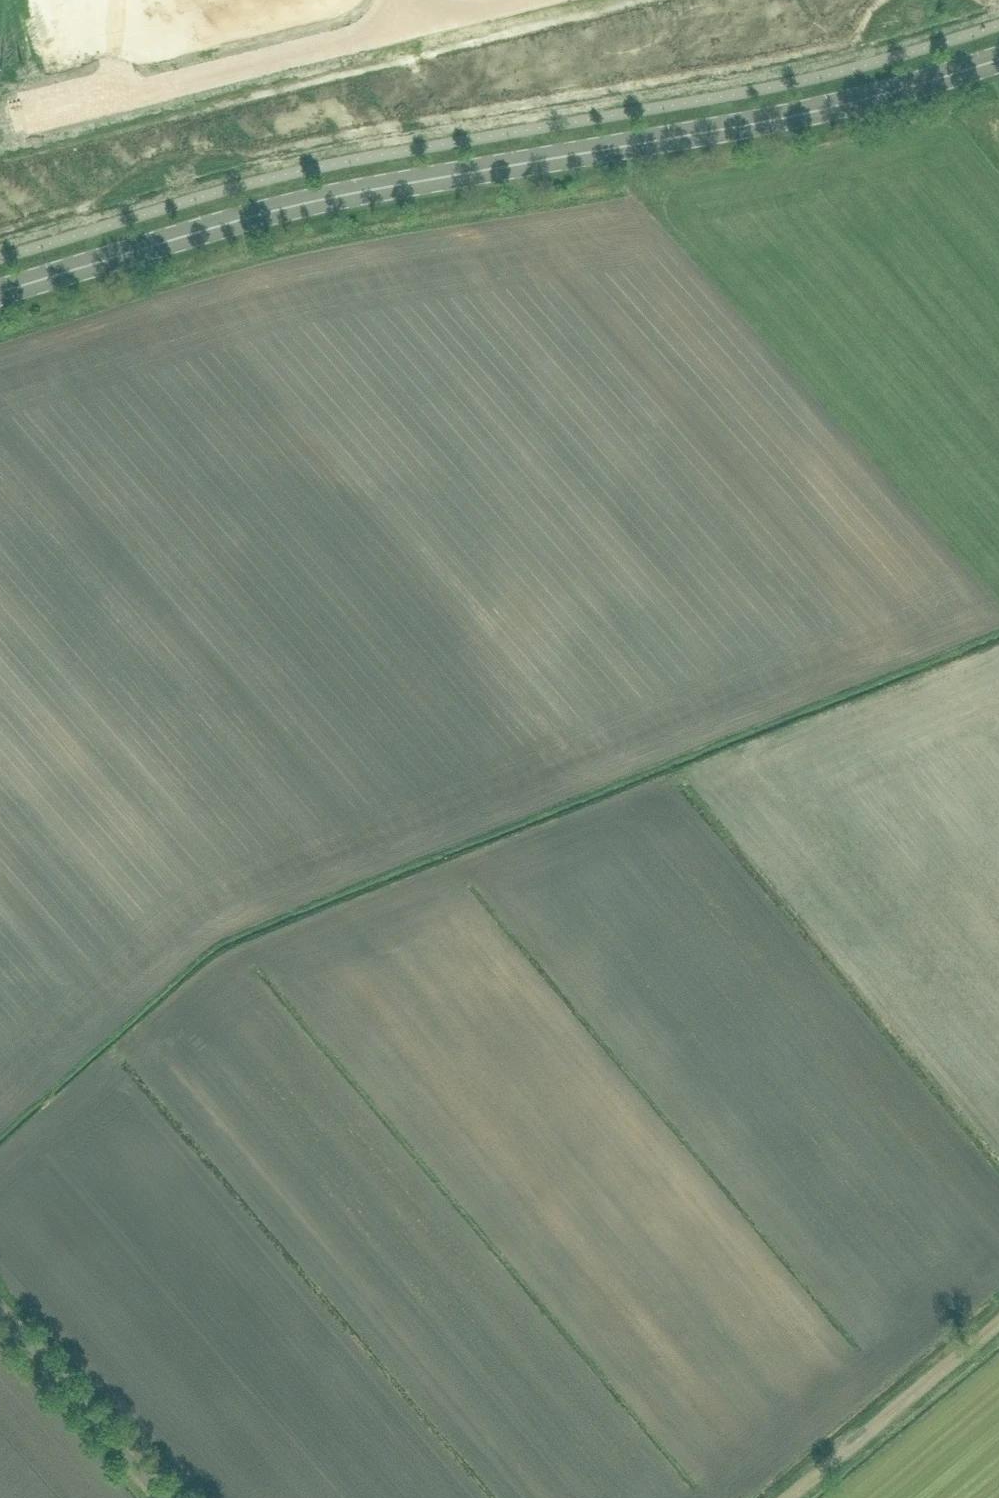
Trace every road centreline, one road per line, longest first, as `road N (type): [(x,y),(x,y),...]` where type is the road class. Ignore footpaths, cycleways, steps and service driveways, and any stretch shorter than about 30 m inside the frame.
road 1 (tertiary): [(0,295),(230,224),(887,101),(998,63)]
road 2 (unclassified): [(22,134),(414,34)]
road 3 (track): [(998,1323),(790,1497)]
road 4 (unclassified): [(164,1497),(0,1311)]
road 5 (unclassified): [(414,34),(546,0)]

